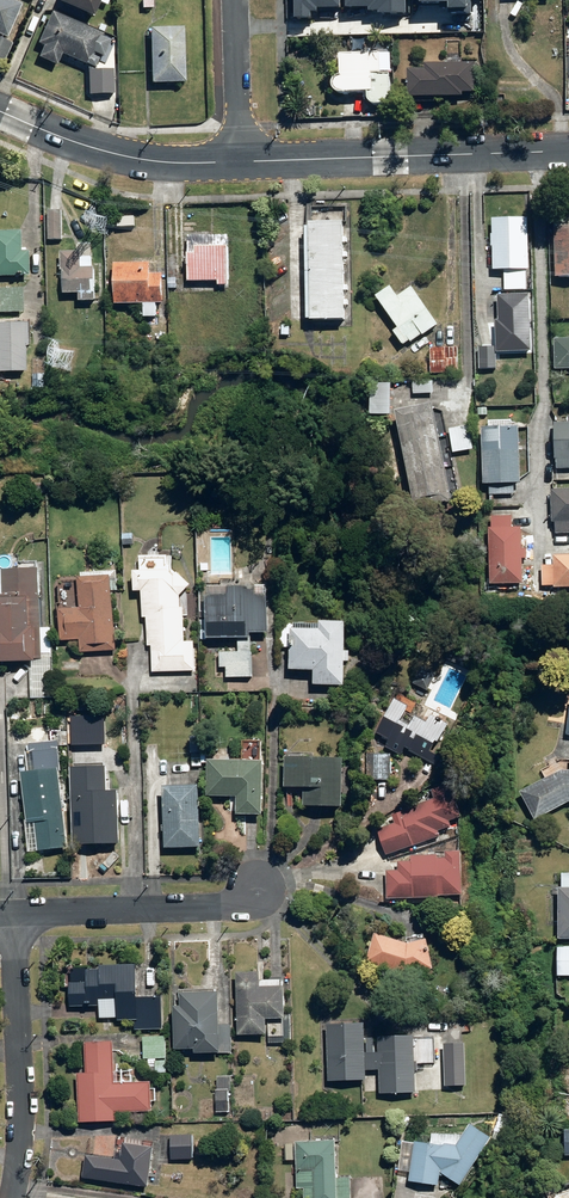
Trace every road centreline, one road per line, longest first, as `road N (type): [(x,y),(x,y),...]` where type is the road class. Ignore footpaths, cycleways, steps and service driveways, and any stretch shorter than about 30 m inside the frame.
road 1 (tertiary): [(568,152),(240,162)]
road 2 (residential): [(12,1197),(23,1124),(10,913)]
road 3 (residential): [(10,913),(213,907),(260,890)]
road 4 (tertiary): [(240,162),(118,155),(0,112)]
road 5 (residential): [(236,0),(240,162)]

